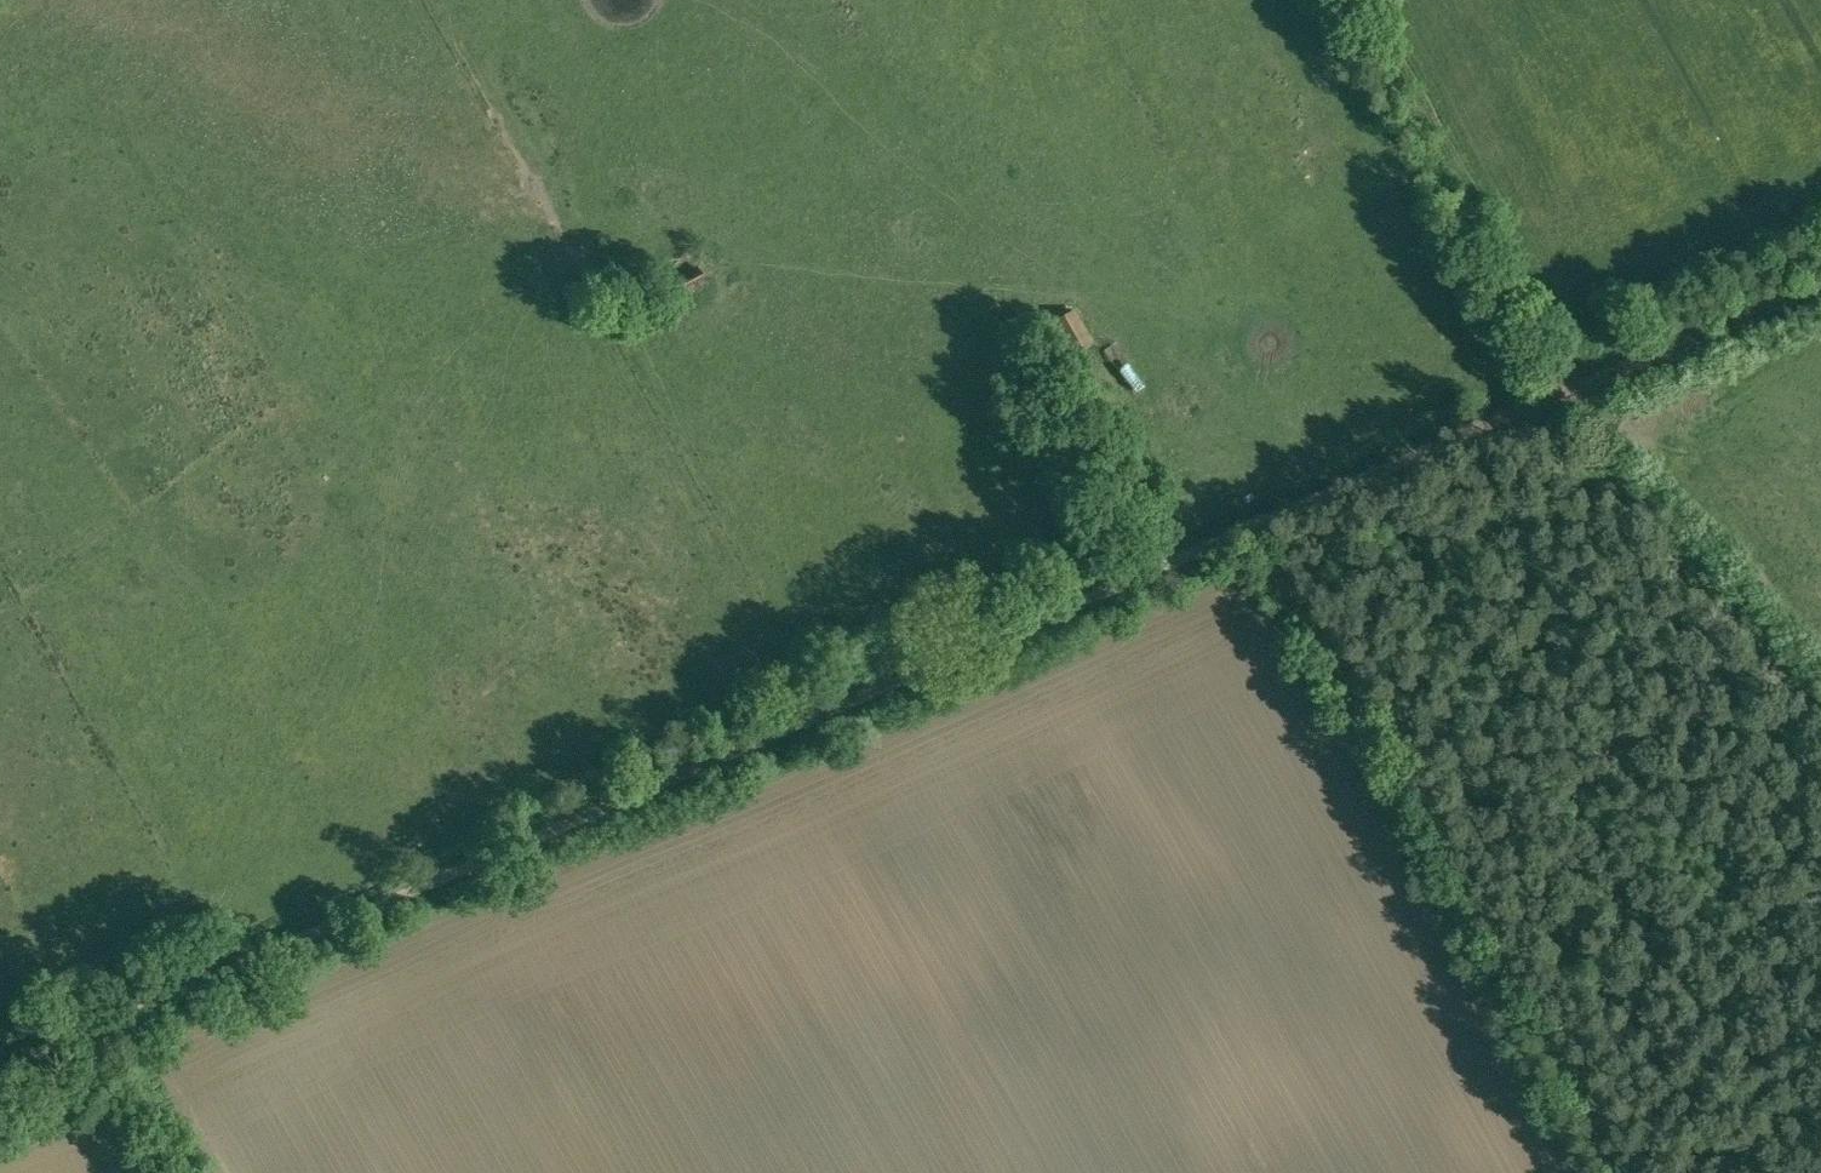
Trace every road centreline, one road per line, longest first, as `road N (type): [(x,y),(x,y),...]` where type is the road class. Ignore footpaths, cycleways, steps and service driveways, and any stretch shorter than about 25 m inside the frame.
road 1 (track): [(0,1083),(1820,306)]
road 2 (track): [(1574,413),(1820,704)]

